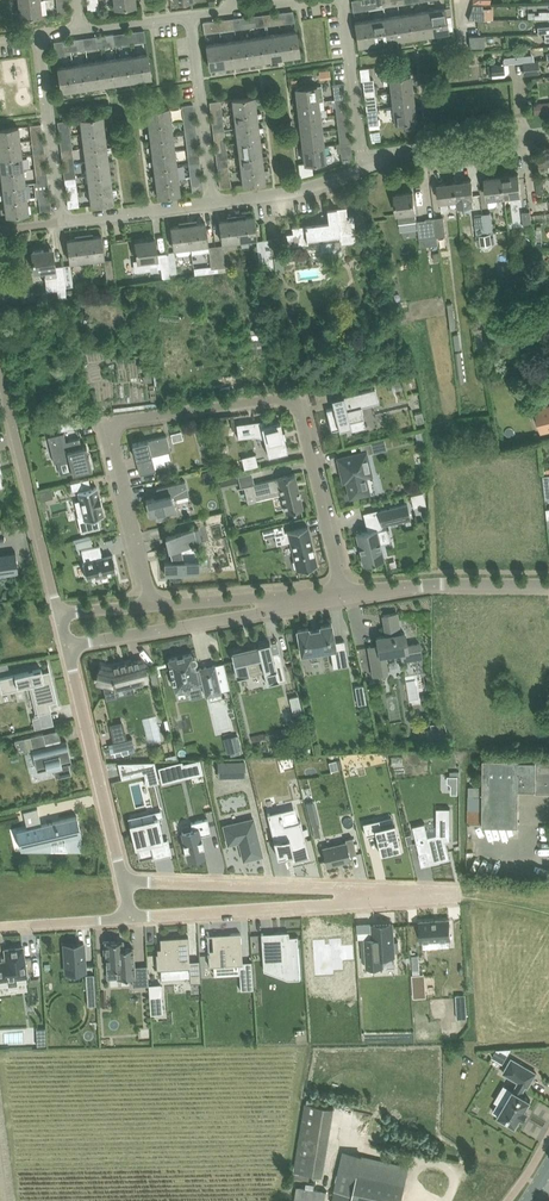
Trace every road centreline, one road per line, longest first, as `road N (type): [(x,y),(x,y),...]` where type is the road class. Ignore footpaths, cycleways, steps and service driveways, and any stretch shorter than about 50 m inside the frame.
road 1 (unclassified): [(153,605),(113,429),(129,418),(278,398),(297,407),(343,594)]
road 2 (residential): [(133,893),(462,897)]
road 3 (residential): [(67,645),(343,594)]
road 4 (residential): [(60,613),(0,362)]
road 5 (residential): [(133,893),(67,645)]
road 6 (residential): [(343,594),(431,584),(548,584)]
road 7 (residential): [(343,594),(153,605)]
road 8 (residential): [(213,202),(190,15)]
road 9 (residential): [(62,221),(39,35)]
road 10 (unclassified): [(364,168),(548,137)]
road 11 (residential): [(364,168),(343,0)]
road 12 (residential): [(213,202),(299,190),(364,168)]
road 13 (residential): [(62,221),(213,202)]
road 14 (residential): [(0,926),(122,918),(133,893)]

